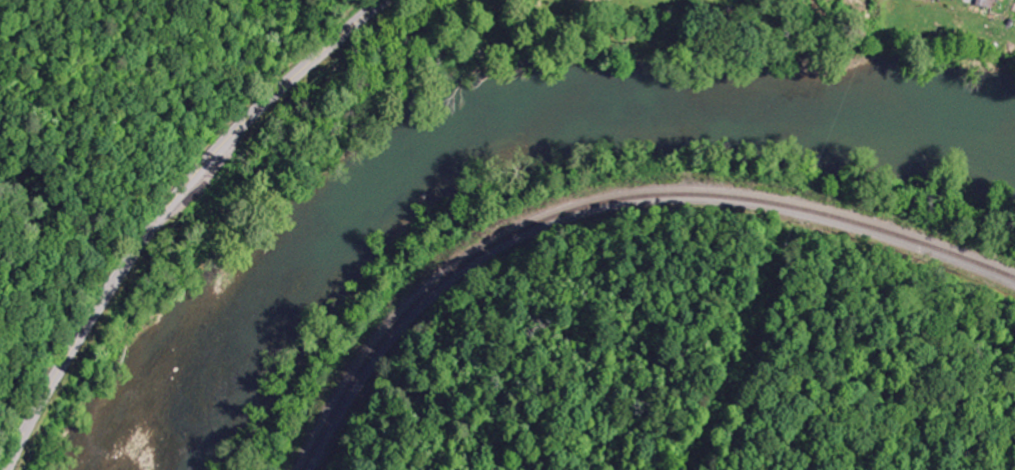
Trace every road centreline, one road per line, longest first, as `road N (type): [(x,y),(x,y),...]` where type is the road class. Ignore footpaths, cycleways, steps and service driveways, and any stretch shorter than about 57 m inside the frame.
road 1 (secondary): [(7,469),(40,391),(154,223),(239,130),(387,0)]

